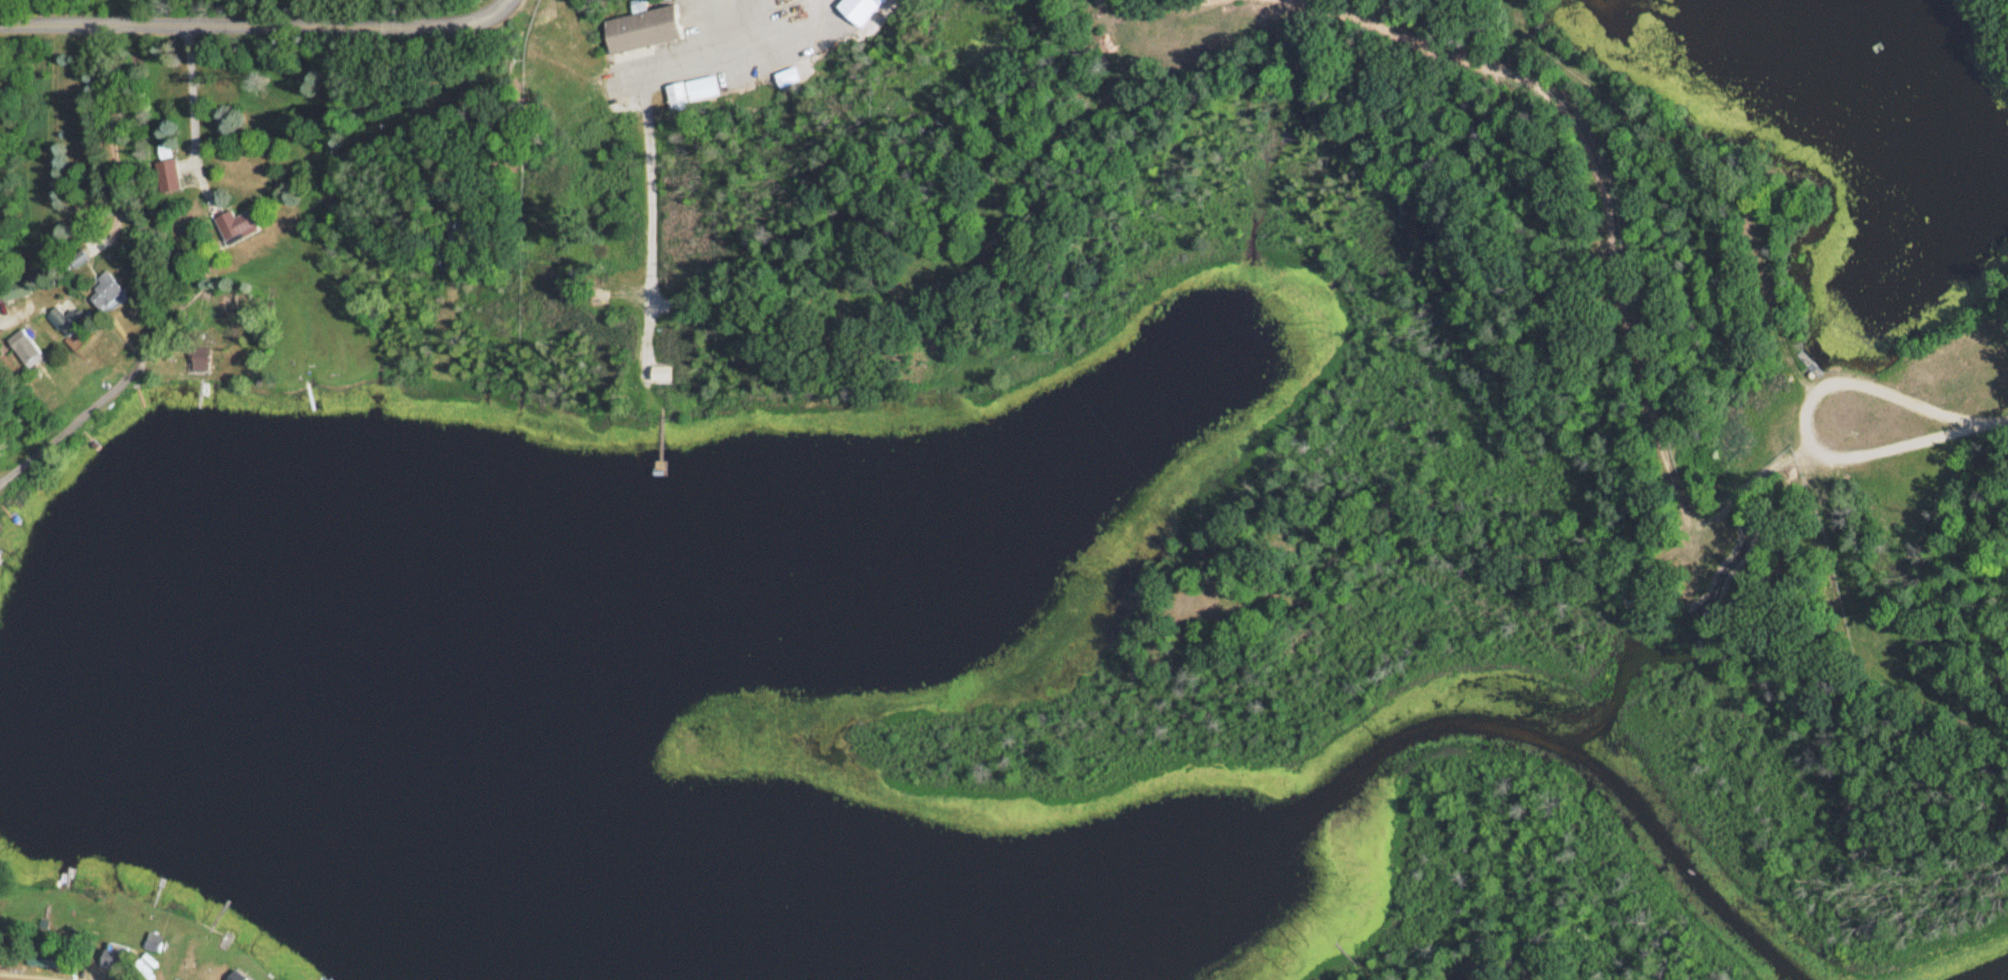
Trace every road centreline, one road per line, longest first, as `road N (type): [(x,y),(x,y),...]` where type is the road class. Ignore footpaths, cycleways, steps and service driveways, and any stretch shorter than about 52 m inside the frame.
road 1 (residential): [(490,14),(455,22),(0,24)]
road 2 (residential): [(0,484),(161,326)]

